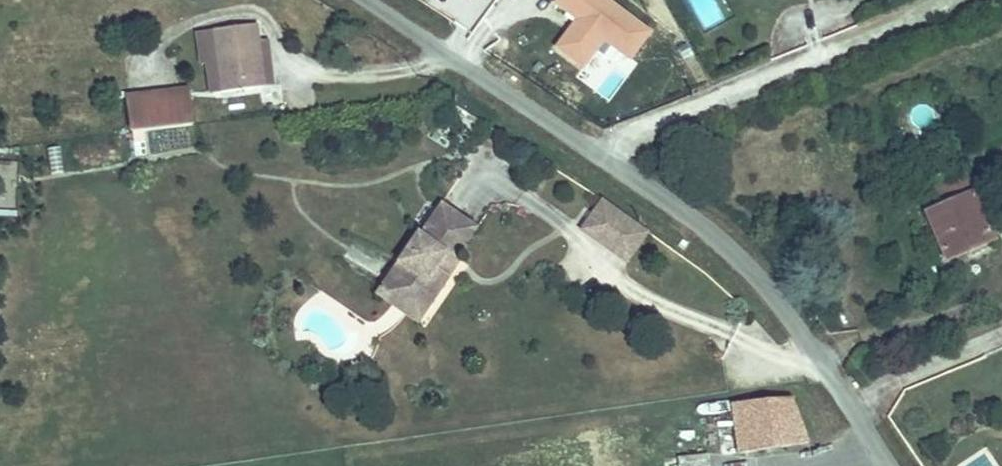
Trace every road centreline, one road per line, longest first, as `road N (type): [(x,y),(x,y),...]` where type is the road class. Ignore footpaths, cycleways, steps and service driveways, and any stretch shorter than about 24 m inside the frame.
road 1 (residential): [(890,465),(773,289),(731,248),(668,197),(368,0)]

